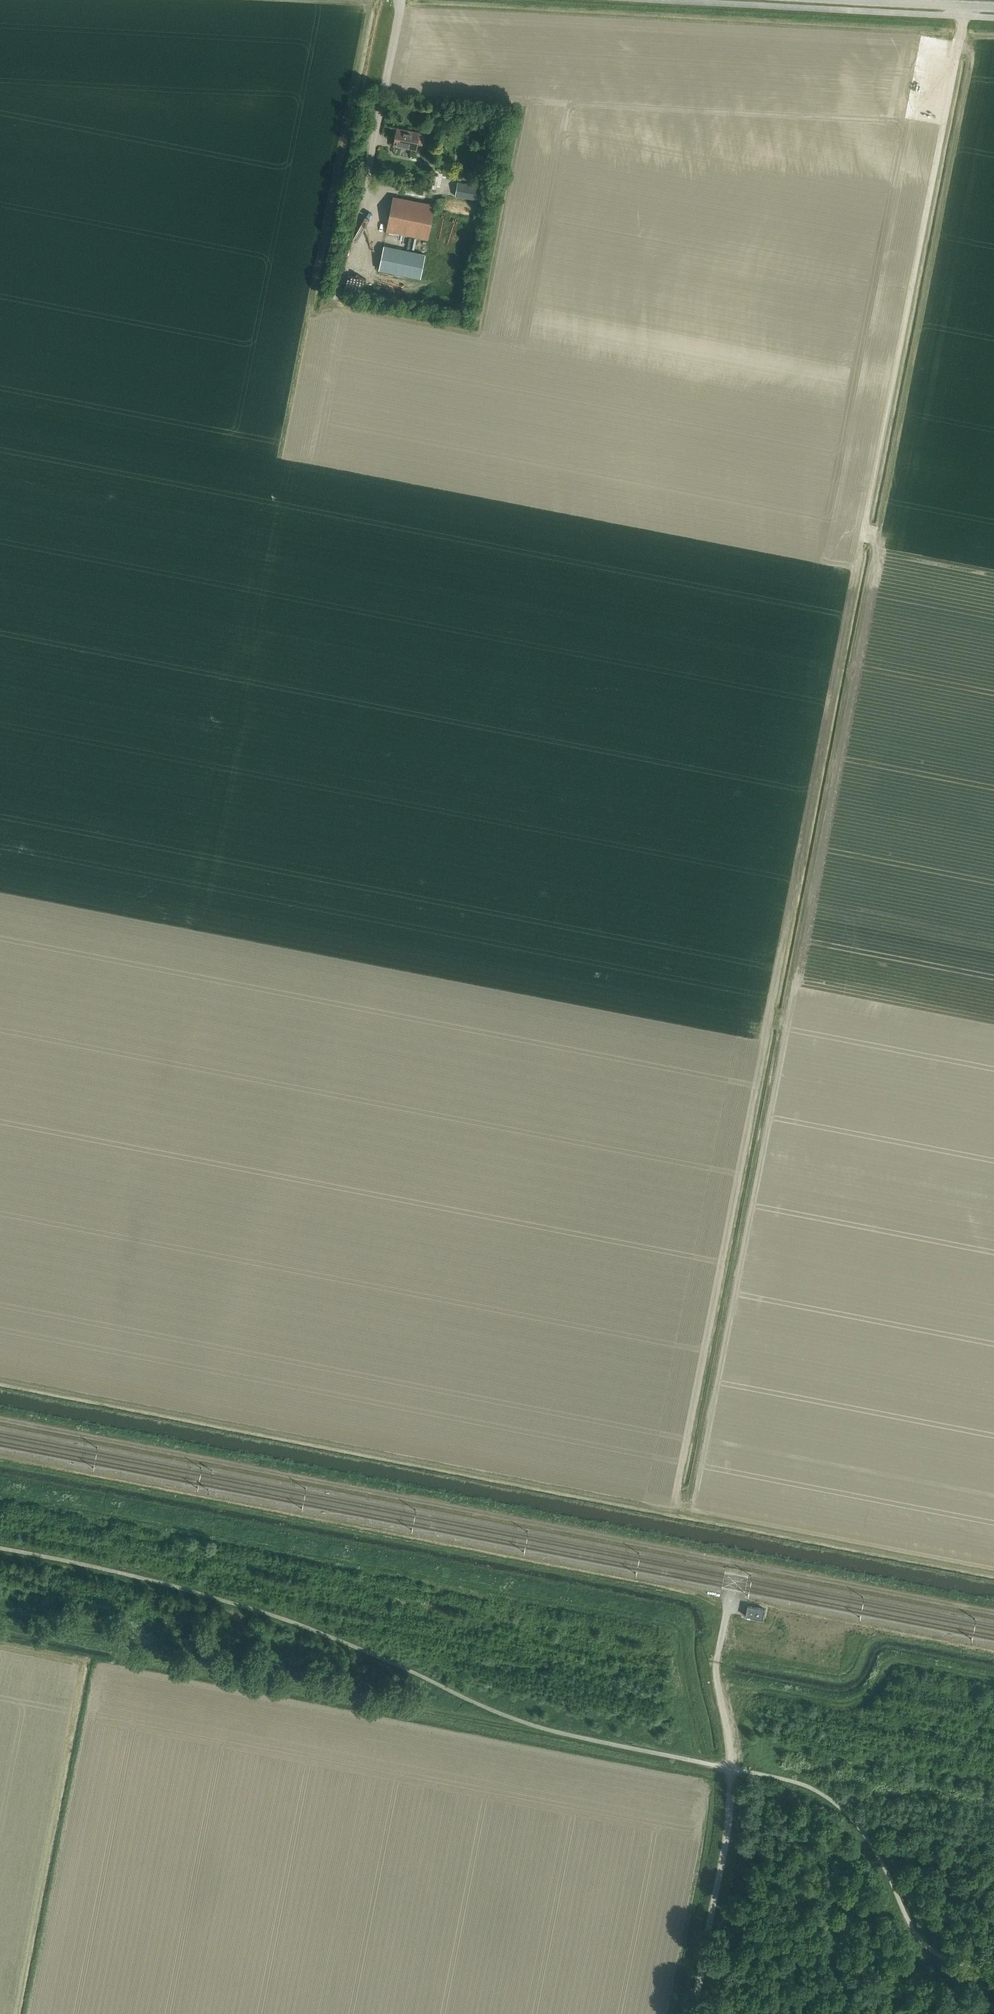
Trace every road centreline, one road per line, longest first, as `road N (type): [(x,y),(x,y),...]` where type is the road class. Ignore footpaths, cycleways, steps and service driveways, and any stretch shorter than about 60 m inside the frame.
road 1 (unclassified): [(693,2013),(732,1769)]
road 2 (unclassified): [(847,0),(993,8)]

